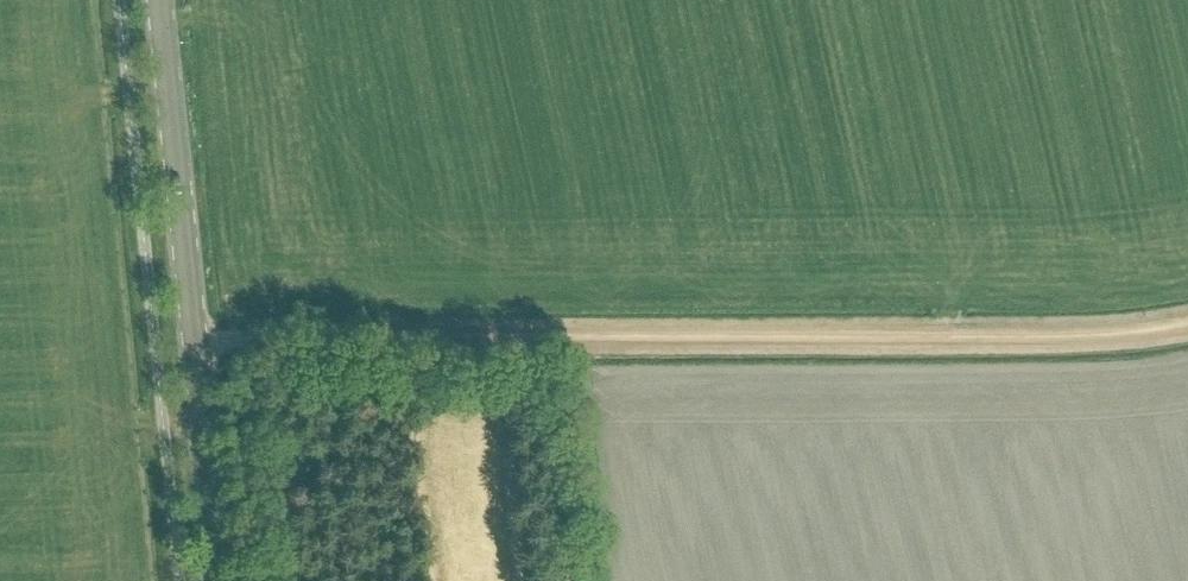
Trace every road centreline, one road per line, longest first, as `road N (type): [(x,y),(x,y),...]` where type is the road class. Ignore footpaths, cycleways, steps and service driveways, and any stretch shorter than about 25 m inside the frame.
road 1 (track): [(1187,329),(1125,339),(230,343)]
road 2 (secondary): [(220,580),(158,0)]

